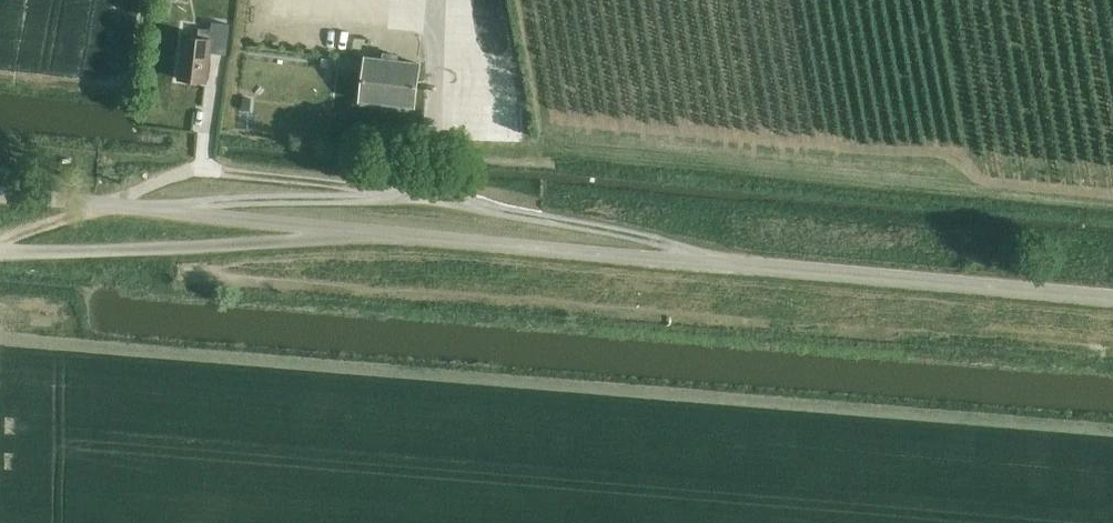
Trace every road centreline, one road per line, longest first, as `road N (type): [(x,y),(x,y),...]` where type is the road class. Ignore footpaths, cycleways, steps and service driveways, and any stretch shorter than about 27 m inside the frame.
road 1 (unclassified): [(1112,298),(337,231)]
road 2 (unclassified): [(337,231),(0,194)]
road 3 (unclassified): [(0,253),(337,231)]
road 4 (track): [(428,197),(748,266)]
road 5 (track): [(190,215),(206,204),(428,197)]
road 6 (track): [(208,170),(428,197)]

